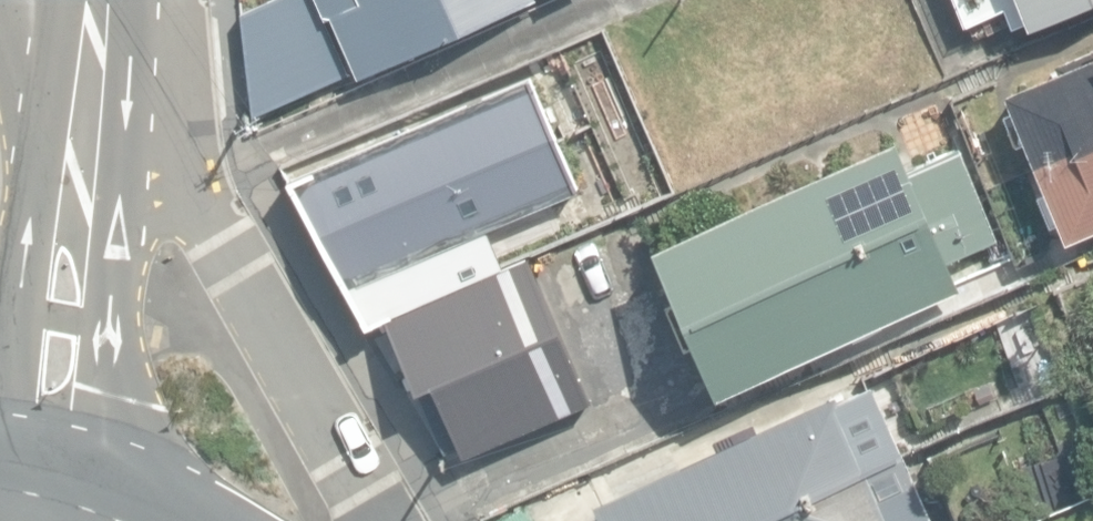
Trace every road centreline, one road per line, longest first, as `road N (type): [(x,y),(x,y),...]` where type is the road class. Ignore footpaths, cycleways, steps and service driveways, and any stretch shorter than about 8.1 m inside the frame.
road 1 (residential): [(104,0),(33,498)]

